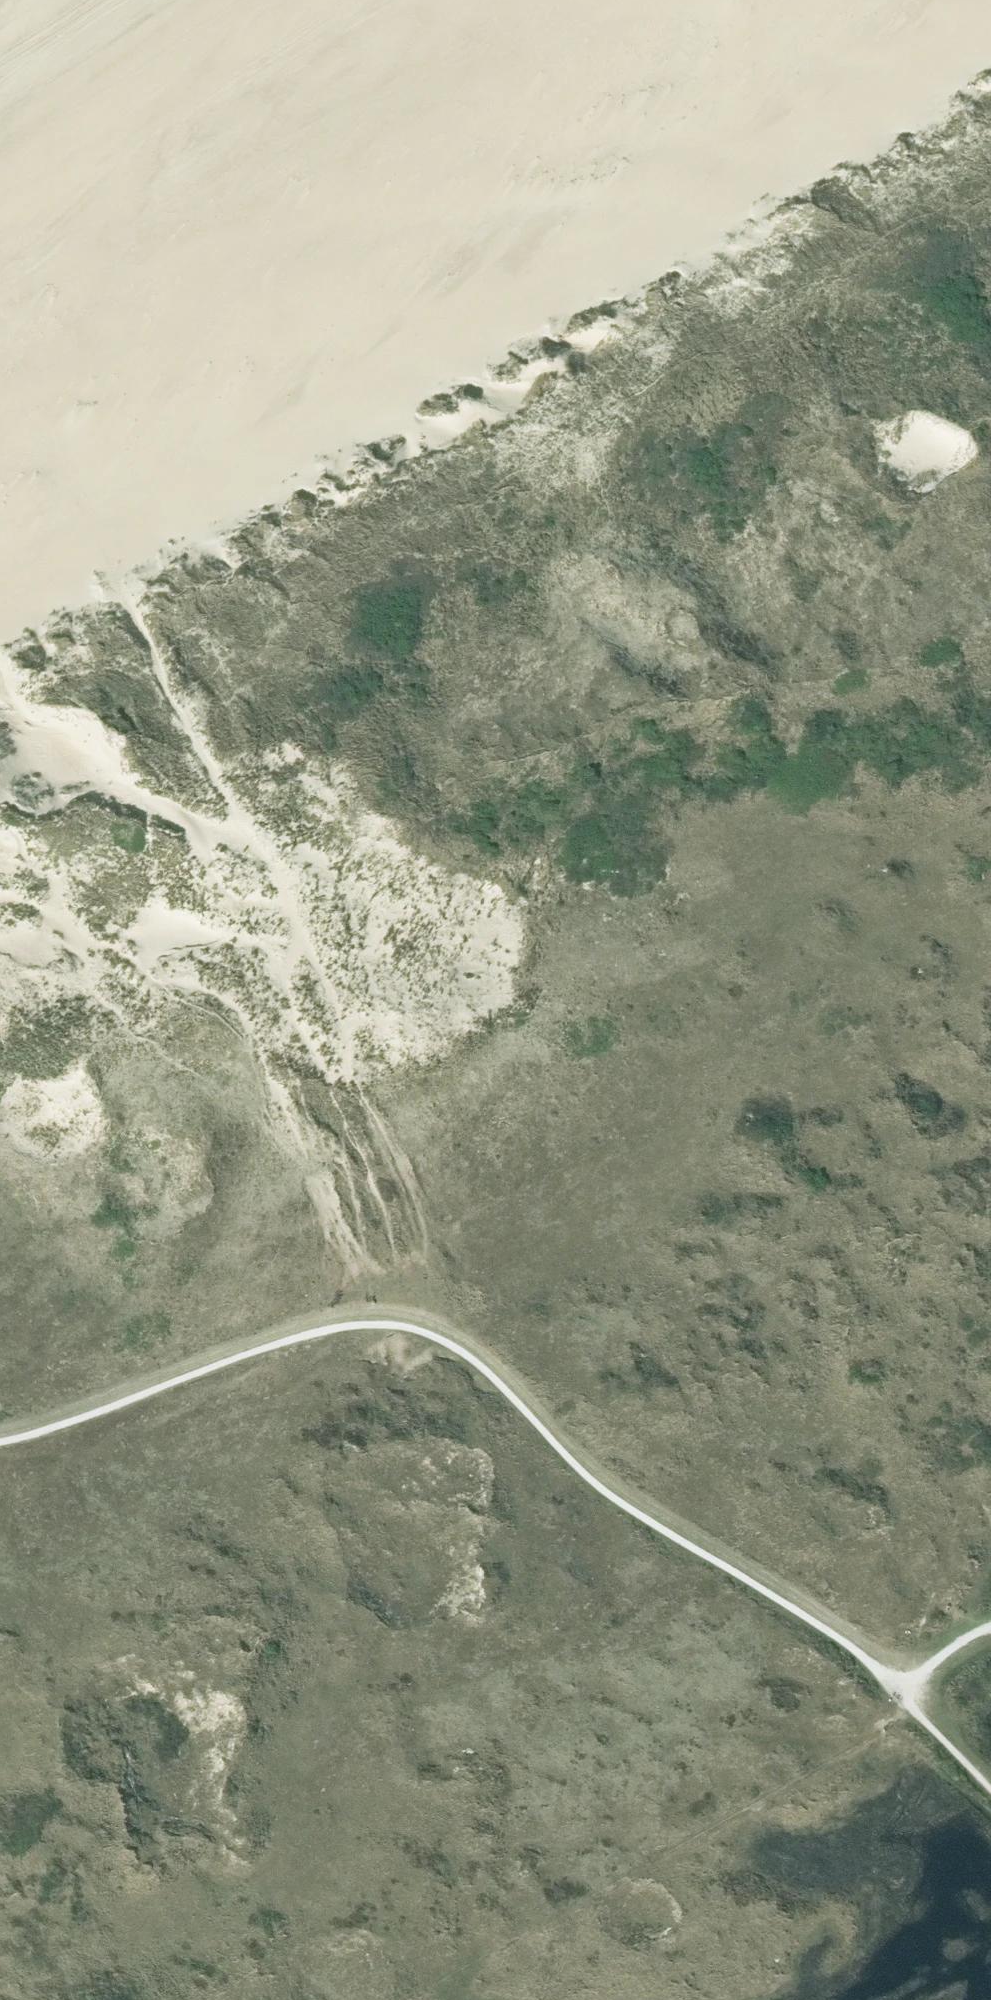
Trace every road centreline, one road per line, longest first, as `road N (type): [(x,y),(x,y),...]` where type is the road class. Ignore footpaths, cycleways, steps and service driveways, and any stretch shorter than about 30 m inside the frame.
road 1 (track): [(990,1645),(938,1681),(915,1677),(611,1479),(462,1335),(395,1312),(300,1322),(0,1427)]

